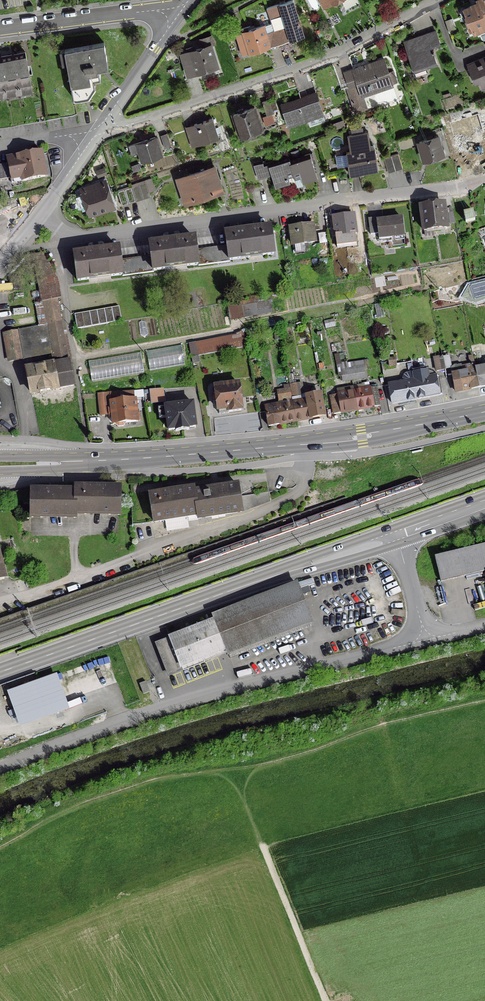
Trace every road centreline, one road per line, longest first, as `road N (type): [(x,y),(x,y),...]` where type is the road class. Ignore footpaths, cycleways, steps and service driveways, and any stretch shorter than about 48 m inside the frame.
road 1 (tertiary): [(0,464),(299,448),(484,414)]
road 2 (residential): [(484,178),(84,236),(59,236),(36,223)]
road 3 (residential): [(0,769),(236,687),(422,641)]
road 4 (primary): [(393,538),(0,673)]
road 5 (residential): [(106,121),(132,125),(323,60),(435,0)]
road 6 (residential): [(0,29),(145,11),(179,17)]
road 7 (track): [(326,1000),(262,844)]
road 8 (residential): [(179,17),(106,121)]

